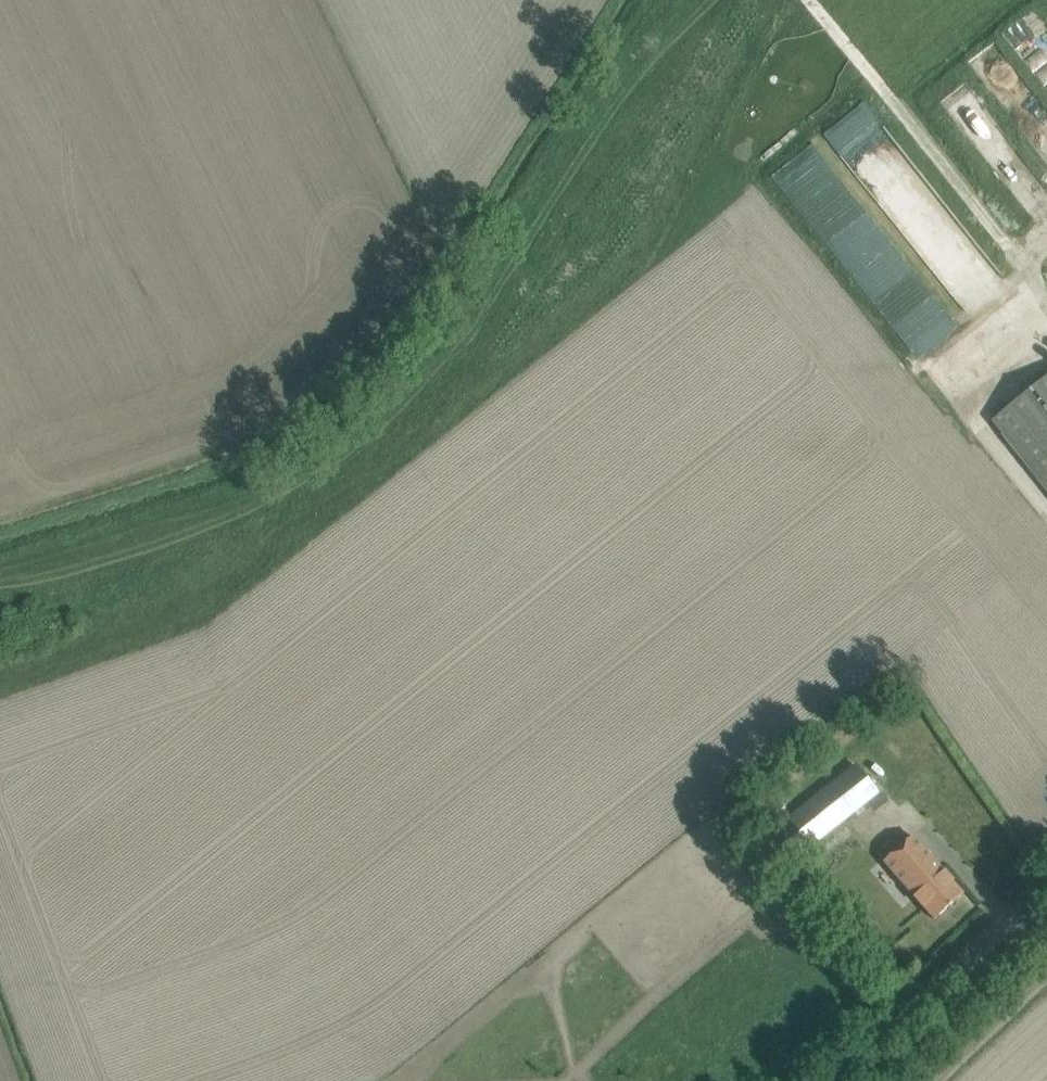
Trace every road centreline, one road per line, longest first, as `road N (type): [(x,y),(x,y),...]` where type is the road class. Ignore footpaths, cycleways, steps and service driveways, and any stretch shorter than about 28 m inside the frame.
road 1 (track): [(0,572),(71,561),(232,506),(331,463),(376,433),(442,364),(616,104),(702,0)]
road 2 (unclassified): [(841,1080),(975,950),(1046,894)]

